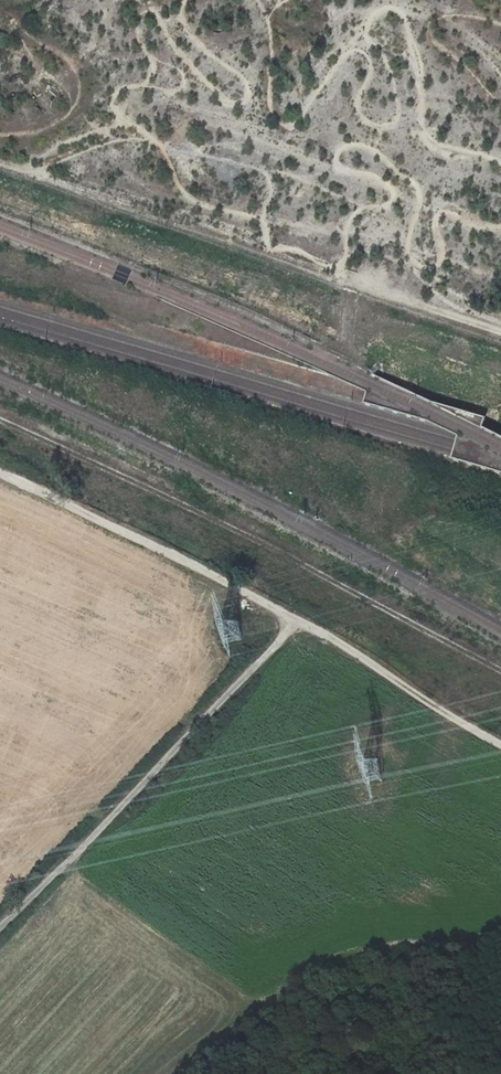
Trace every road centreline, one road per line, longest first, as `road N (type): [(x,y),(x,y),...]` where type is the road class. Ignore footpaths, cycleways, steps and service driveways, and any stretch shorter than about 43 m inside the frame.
road 1 (track): [(0,474),(295,622),(500,749)]
road 2 (track): [(500,670),(208,515),(0,422)]
road 3 (track): [(295,622),(0,924)]

